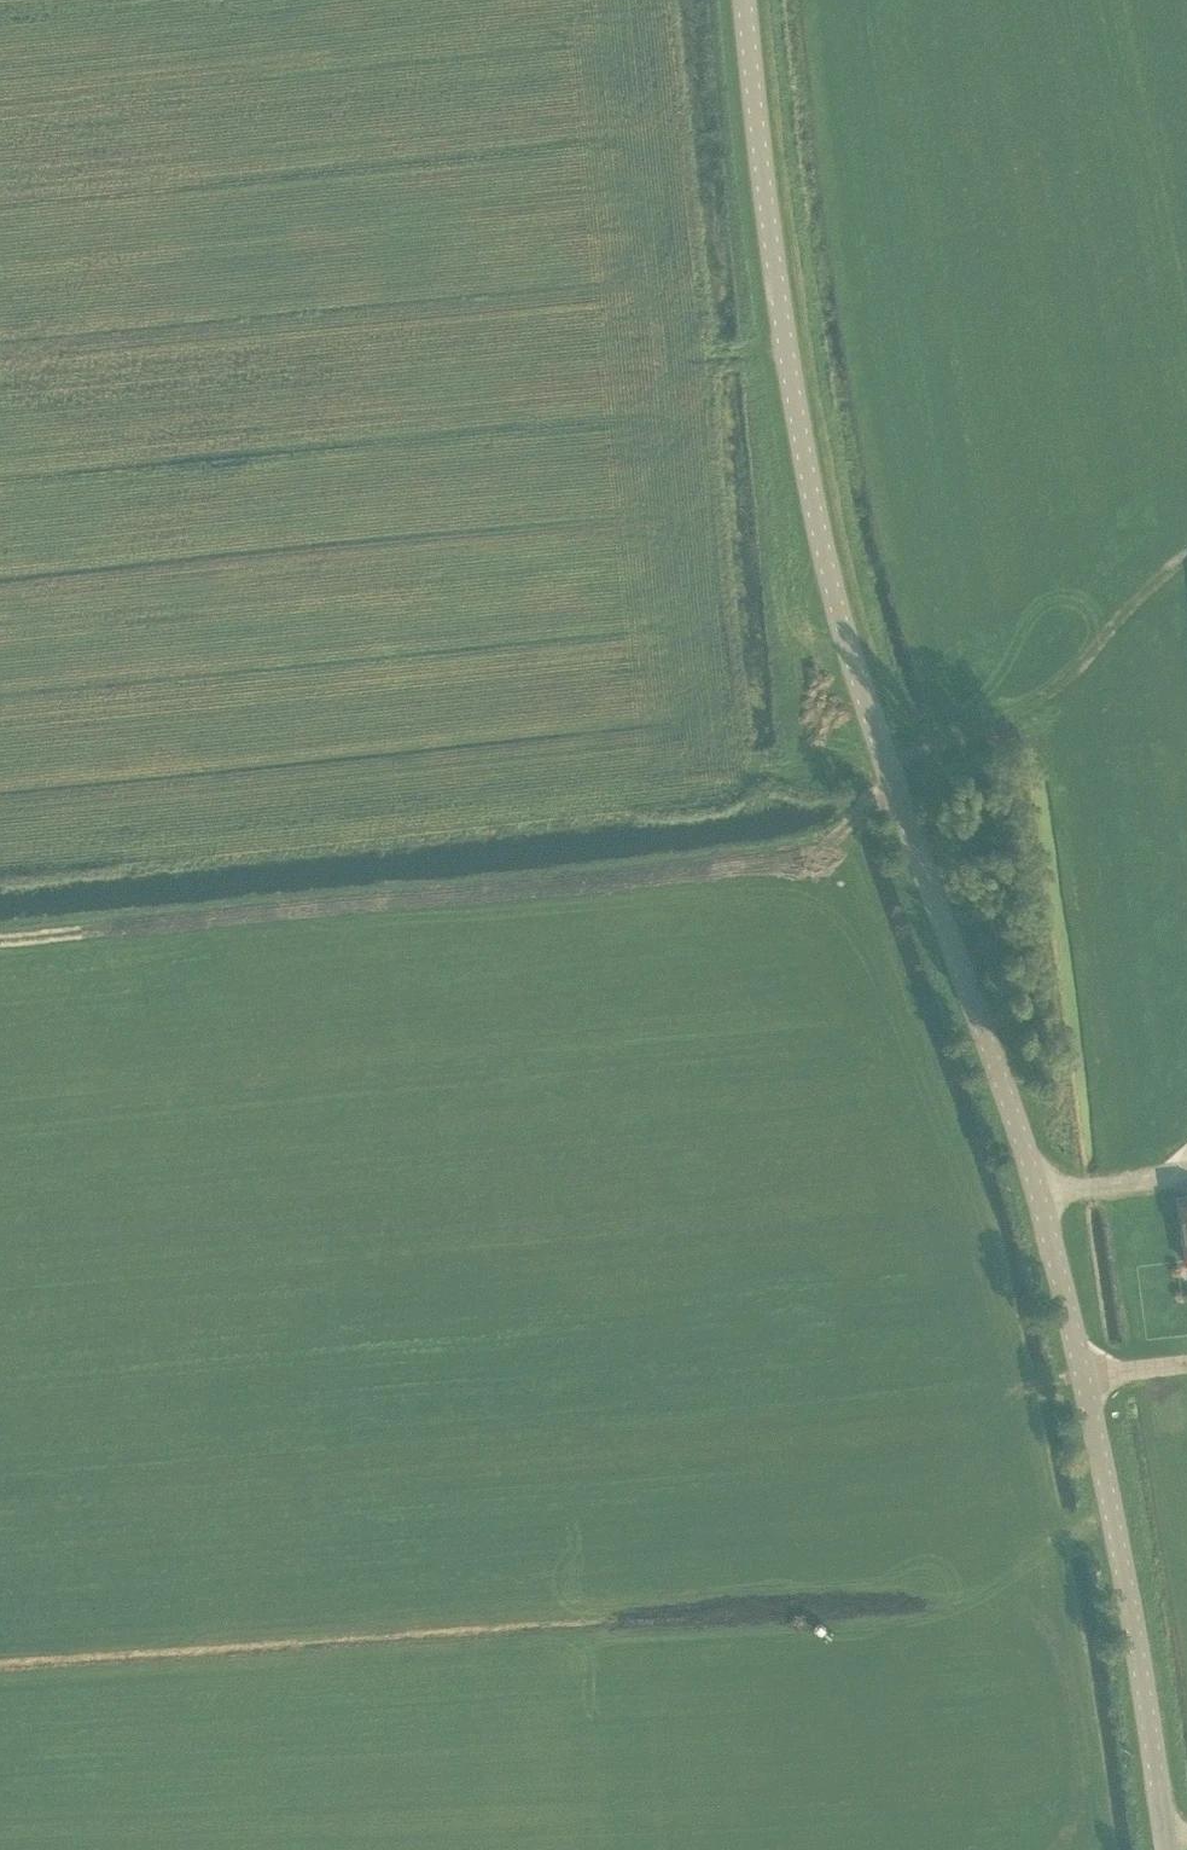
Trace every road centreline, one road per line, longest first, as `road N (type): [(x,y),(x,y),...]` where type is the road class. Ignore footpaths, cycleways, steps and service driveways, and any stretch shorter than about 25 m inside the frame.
road 1 (tertiary): [(1164,1834),(1125,1587),(1044,1219),(831,586),(784,339),(744,0)]

